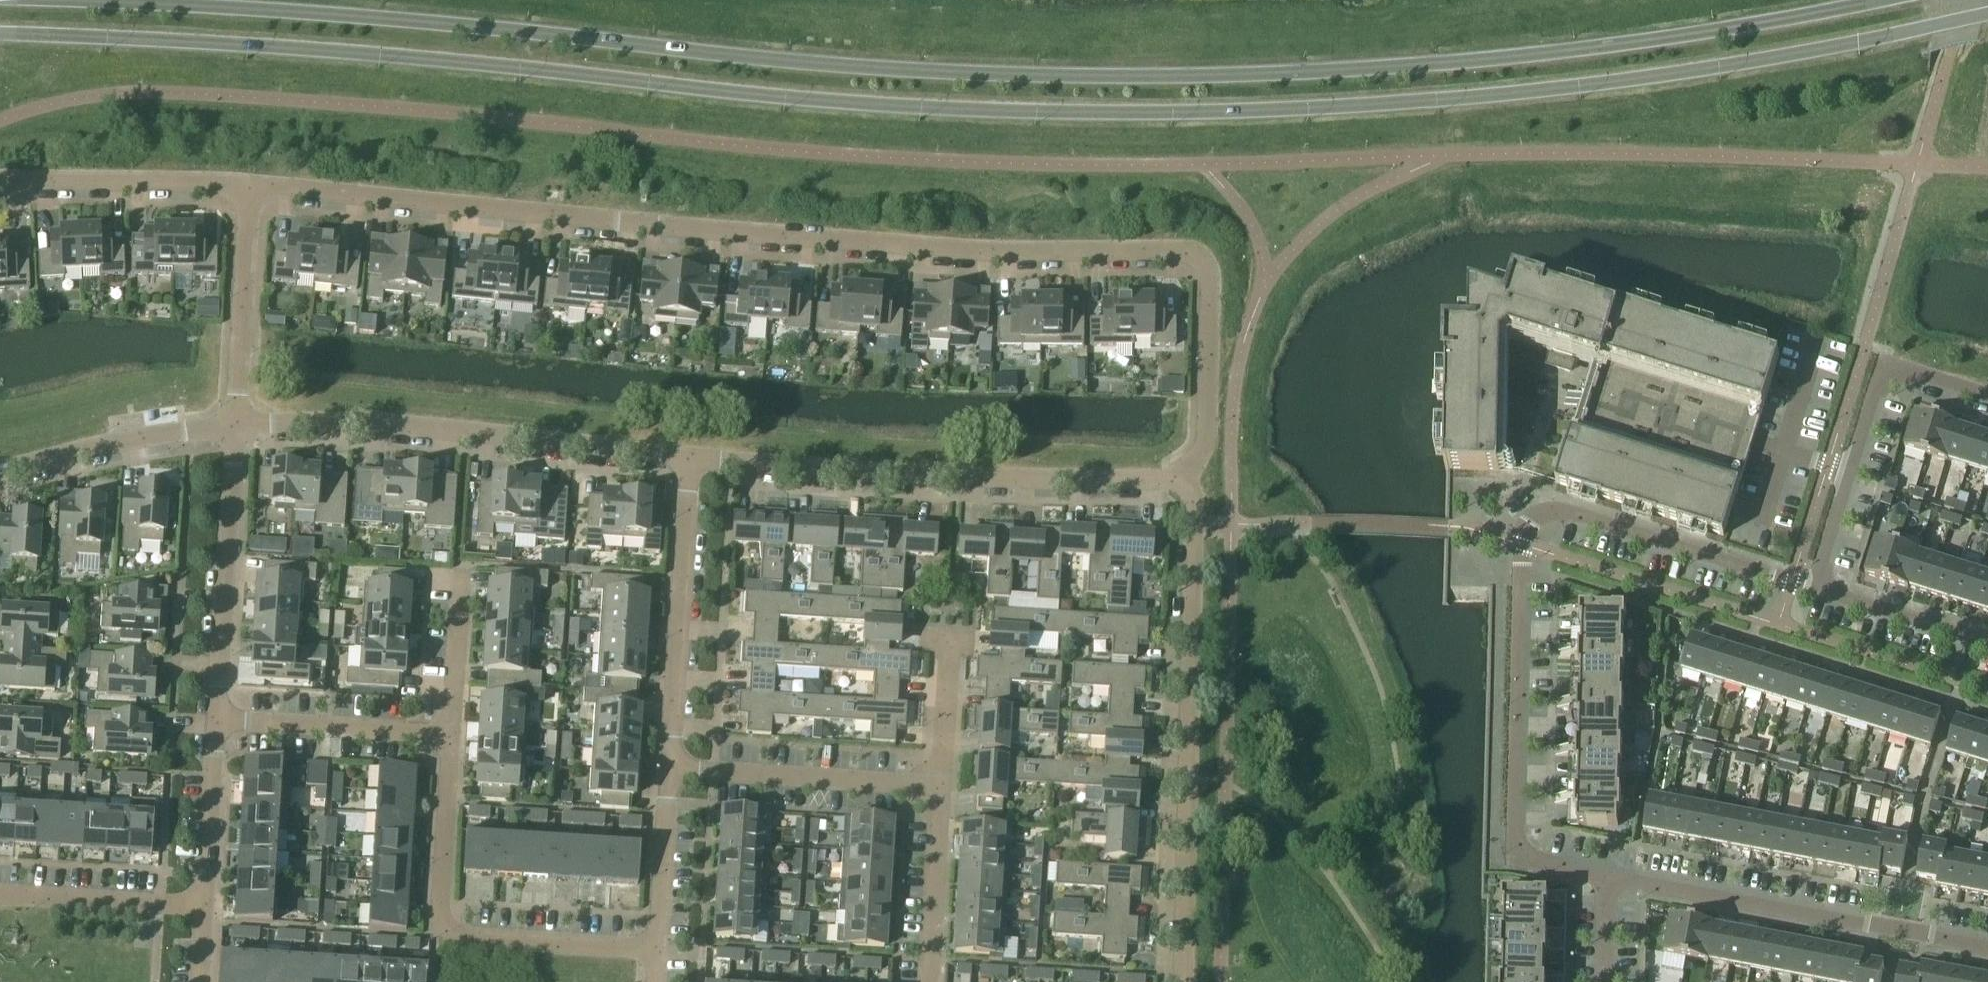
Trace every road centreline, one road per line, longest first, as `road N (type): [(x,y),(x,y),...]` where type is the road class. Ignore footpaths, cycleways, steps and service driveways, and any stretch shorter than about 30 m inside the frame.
road 1 (secondary): [(0,35),(281,46),(873,102),(1274,108),(1670,72),(1987,15)]
road 2 (secondary): [(1882,0),(1542,52),(1271,72),(1046,74),(873,66),(430,21),(37,0)]
road 3 (residential): [(248,182),(829,237),(1183,251),(1200,260),(1211,284),(1208,437),(1178,485)]
road 4 (residential): [(1181,981),(1196,524),(1194,499),(1178,485)]
road 5 (residential): [(1178,485),(687,459)]
road 6 (residential): [(687,459),(373,422),(238,426)]
road 7 (residential): [(655,952),(457,939),(444,927),(450,736)]
road 8 (residential): [(1606,869),(1513,850),(1521,545)]
road 9 (residential): [(1987,942),(1606,869)]
road 10 (residential): [(1987,396),(1891,366),(1880,374),(1820,562),(1822,594)]
road 11 (residential): [(1822,594),(1563,509),(1531,518),(1521,545)]
road 12 (residential): [(668,770),(687,459)]
road 13 (residential): [(216,720),(238,426)]
road 14 (residential): [(942,788),(668,770)]
road 15 (residential): [(248,182),(0,178)]
road 16 (residential): [(238,426),(248,182)]
road 17 (residential): [(238,426),(108,440),(0,468)]
road 18 (residential): [(216,720),(450,736)]
road 19 (residential): [(204,907),(0,894)]
road 20 (residential): [(929,981),(942,788)]
road 21 (residential): [(204,907),(216,720)]
road 22 (residential): [(655,952),(668,770)]
road 23 (residential): [(1987,648),(1822,594)]
road 24 (residential): [(450,736),(460,577)]
road 25 (residential): [(942,788),(951,642)]

